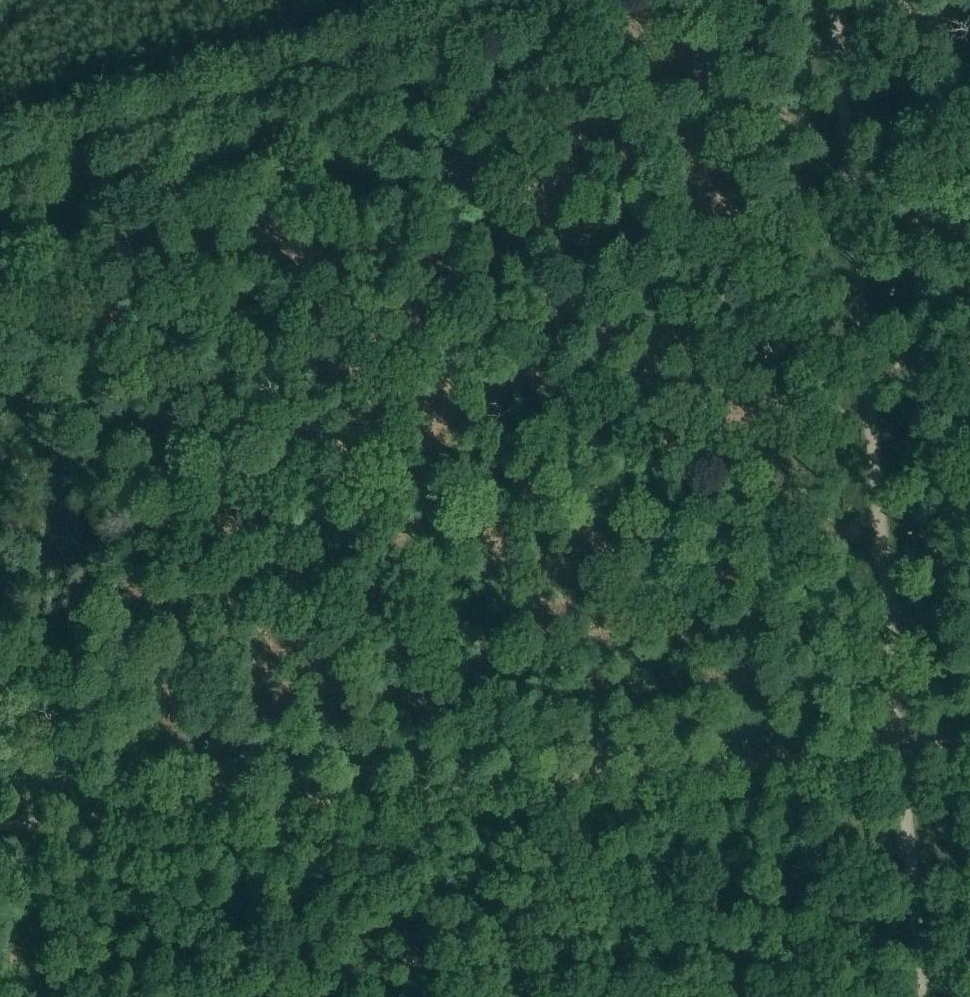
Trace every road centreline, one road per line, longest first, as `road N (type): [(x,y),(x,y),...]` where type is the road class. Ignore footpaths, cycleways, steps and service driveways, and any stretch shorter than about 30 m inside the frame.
road 1 (track): [(826,0),(915,996)]
road 2 (track): [(229,808),(969,756)]
road 3 (track): [(173,143),(627,0)]
road 4 (unclassified): [(0,825),(229,808)]
road 5 (unclassified): [(0,193),(173,143)]

